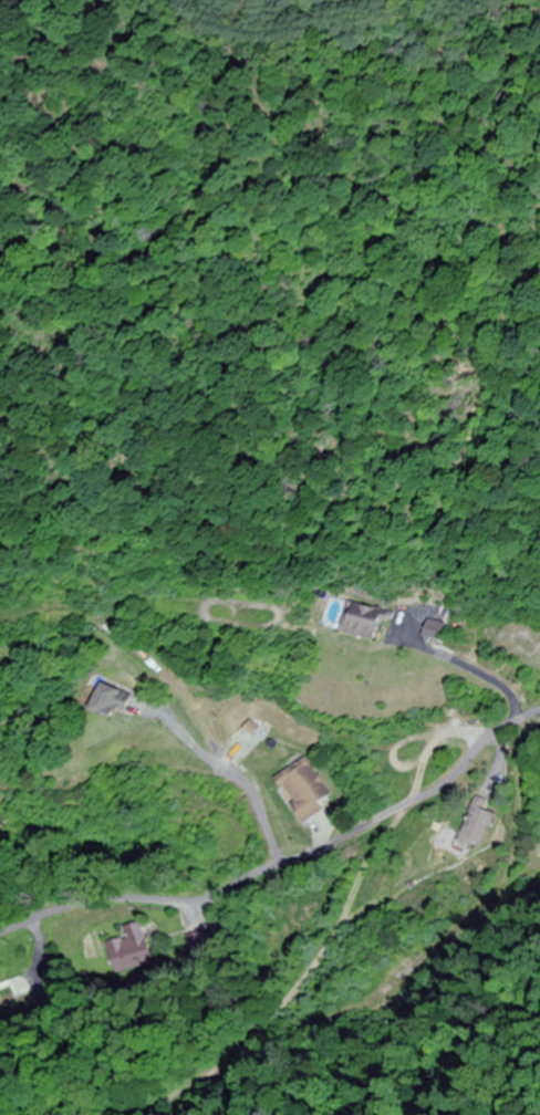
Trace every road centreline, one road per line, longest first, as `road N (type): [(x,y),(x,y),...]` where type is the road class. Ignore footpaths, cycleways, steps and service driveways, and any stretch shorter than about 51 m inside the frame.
road 1 (residential): [(0,927),(83,893),(168,902),(217,889),(355,832),(447,781),(539,713)]

